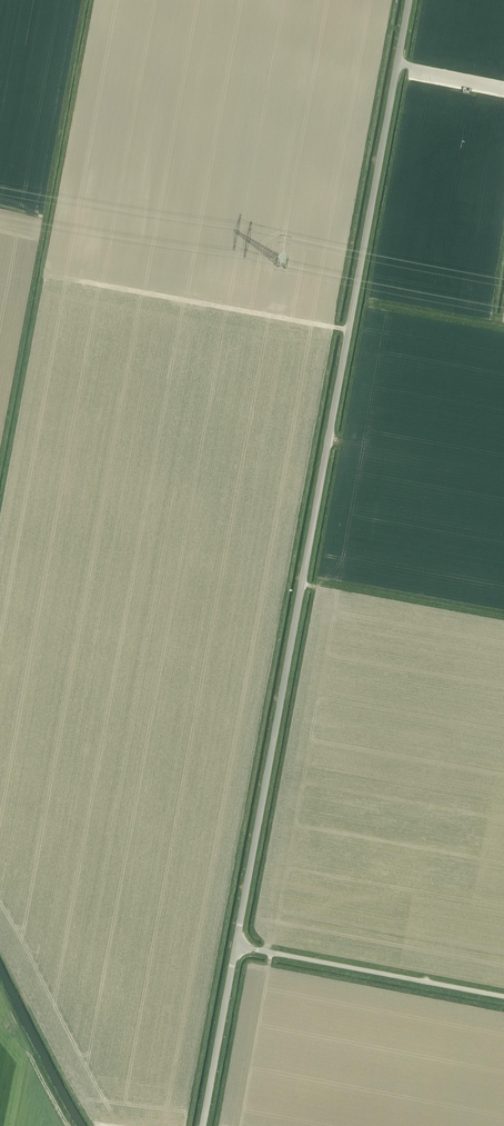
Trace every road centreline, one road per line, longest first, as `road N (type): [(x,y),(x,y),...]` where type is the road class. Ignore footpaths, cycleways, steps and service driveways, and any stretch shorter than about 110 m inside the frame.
road 1 (tertiary): [(236,945),(409,0)]
road 2 (track): [(349,331),(78,280)]
road 3 (unclassified): [(503,996),(236,945)]
road 4 (tertiary): [(203,1125),(236,945)]

